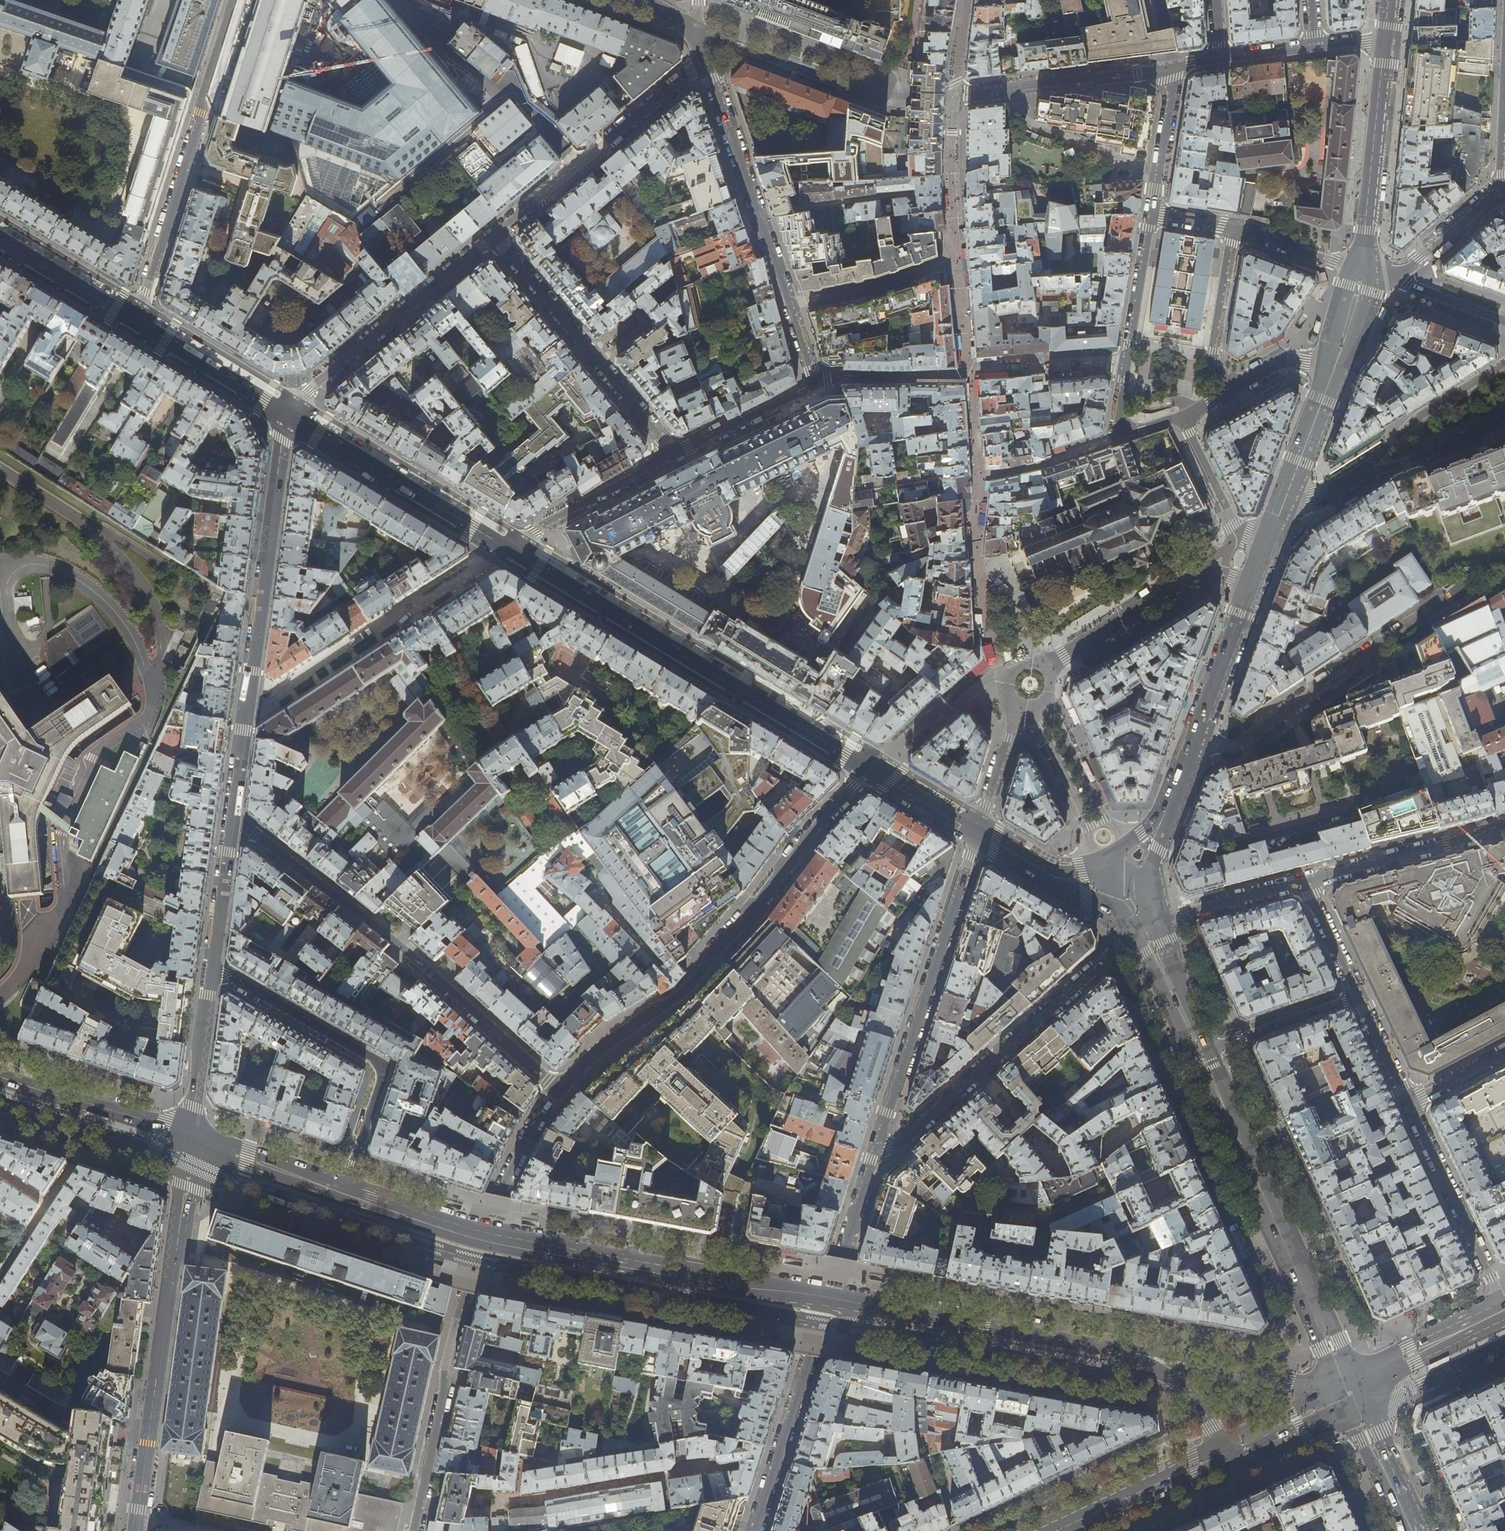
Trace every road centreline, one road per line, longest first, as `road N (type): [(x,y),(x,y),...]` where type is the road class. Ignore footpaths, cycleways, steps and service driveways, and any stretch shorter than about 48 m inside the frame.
road 1 (residential): [(872,770),(687,989),(602,1047),(536,1120),(498,1195),(454,1323),(413,1530)]
road 2 (secondary): [(1119,1350),(533,1247),(340,1191)]
road 3 (tertiary): [(211,971),(285,414)]
road 4 (residential): [(704,57),(817,385),(672,454)]
road 5 (tertiary): [(506,550),(872,770)]
road 6 (residential): [(756,1530),(876,1149)]
road 7 (tertiary): [(136,1530),(192,1137)]
road 8 (secondary): [(1200,1051),(1350,1394)]
road 9 (residential): [(876,1149),(901,1142),(1133,934)]
road 10 (residential): [(876,1149),(979,830)]
road 11 (residential): [(231,0),(137,319)]
road 12 (residential): [(211,971),(379,1067),(340,1191)]
road 13 (residential): [(1182,415),(1115,440),(1151,215)]
road 14 (residential): [(1196,736),(1236,746),(1446,600)]
road 15 (residential): [(496,236),(672,454)]
road 16 (residential): [(496,236),(285,414)]
road 17 (residential): [(704,57),(496,236)]
road 18 (tertiary): [(285,414),(506,550)]
road 19 (secondary): [(1350,1394),(1119,1350)]
road 20 (secondary): [(1361,269),(1385,39)]
road 21 (residential): [(1409,1103),(1504,1305)]
road 22 (residential): [(1305,881),(1504,829)]
road 23 (secondary): [(192,1137),(0,1077)]
road 24 (residential): [(672,454),(506,550)]
road 25 (residential): [(1045,668),(1205,568)]
road 26 (residential): [(1362,474),(1415,419),(1504,361)]
road 27 (secondary): [(1224,1453),(1059,1530)]
road 28 (residential): [(1104,870),(1032,707)]
road 29 (tertiary): [(137,319),(285,414)]
road 30 (secondary): [(1504,1310),(1411,1354),(1350,1394)]
road 31 (residential): [(1235,228),(1213,358),(1229,390)]
road 32 (tertiary): [(192,1137),(211,971)]
road 33 (residential): [(1200,1051),(1357,994)]
road 34 (residential): [(1131,839),(1105,819),(1047,699)]
road 35 (secondary): [(1196,736),(1250,586)]
road 36 (tertiary): [(0,239),(137,319)]
road 37 (secondary): [(340,1191),(192,1137)]
road 38 (residential): [(1159,173),(1171,67),(1220,58)]
road 39 (residential): [(1362,474),(1504,416)]
road 40 (residential): [(1158,921),(1305,881)]
road 41 (secondary): [(1119,1350),(1184,1394),(1224,1453)]
road 42 (secondary): [(1411,1530),(1350,1394)]
road 43 (residential): [(0,1118),(116,1157),(130,1141)]
road 44 (secondary): [(1350,1394),(1224,1453)]
road 45 (secondary): [(1200,1051),(1158,921)]
road 46 (secondary): [(1286,497),(1333,370)]
road 47 (secondary): [(1133,934),(1200,1051)]
road 48 (residential): [(1400,278),(1501,190)]
road 49 (residential): [(1361,269),(1235,228)]
road 50 (residential): [(1017,704),(979,830)]
road 51 (residential): [(1240,532),(1182,415)]
road 52 (residential): [(1305,881),(1357,994)]
road 53 (residential): [(1504,66),(1501,190)]
road 54 (tertiary): [(872,770),(979,830)]
road 55 (residential): [(1357,994),(1409,1103)]

